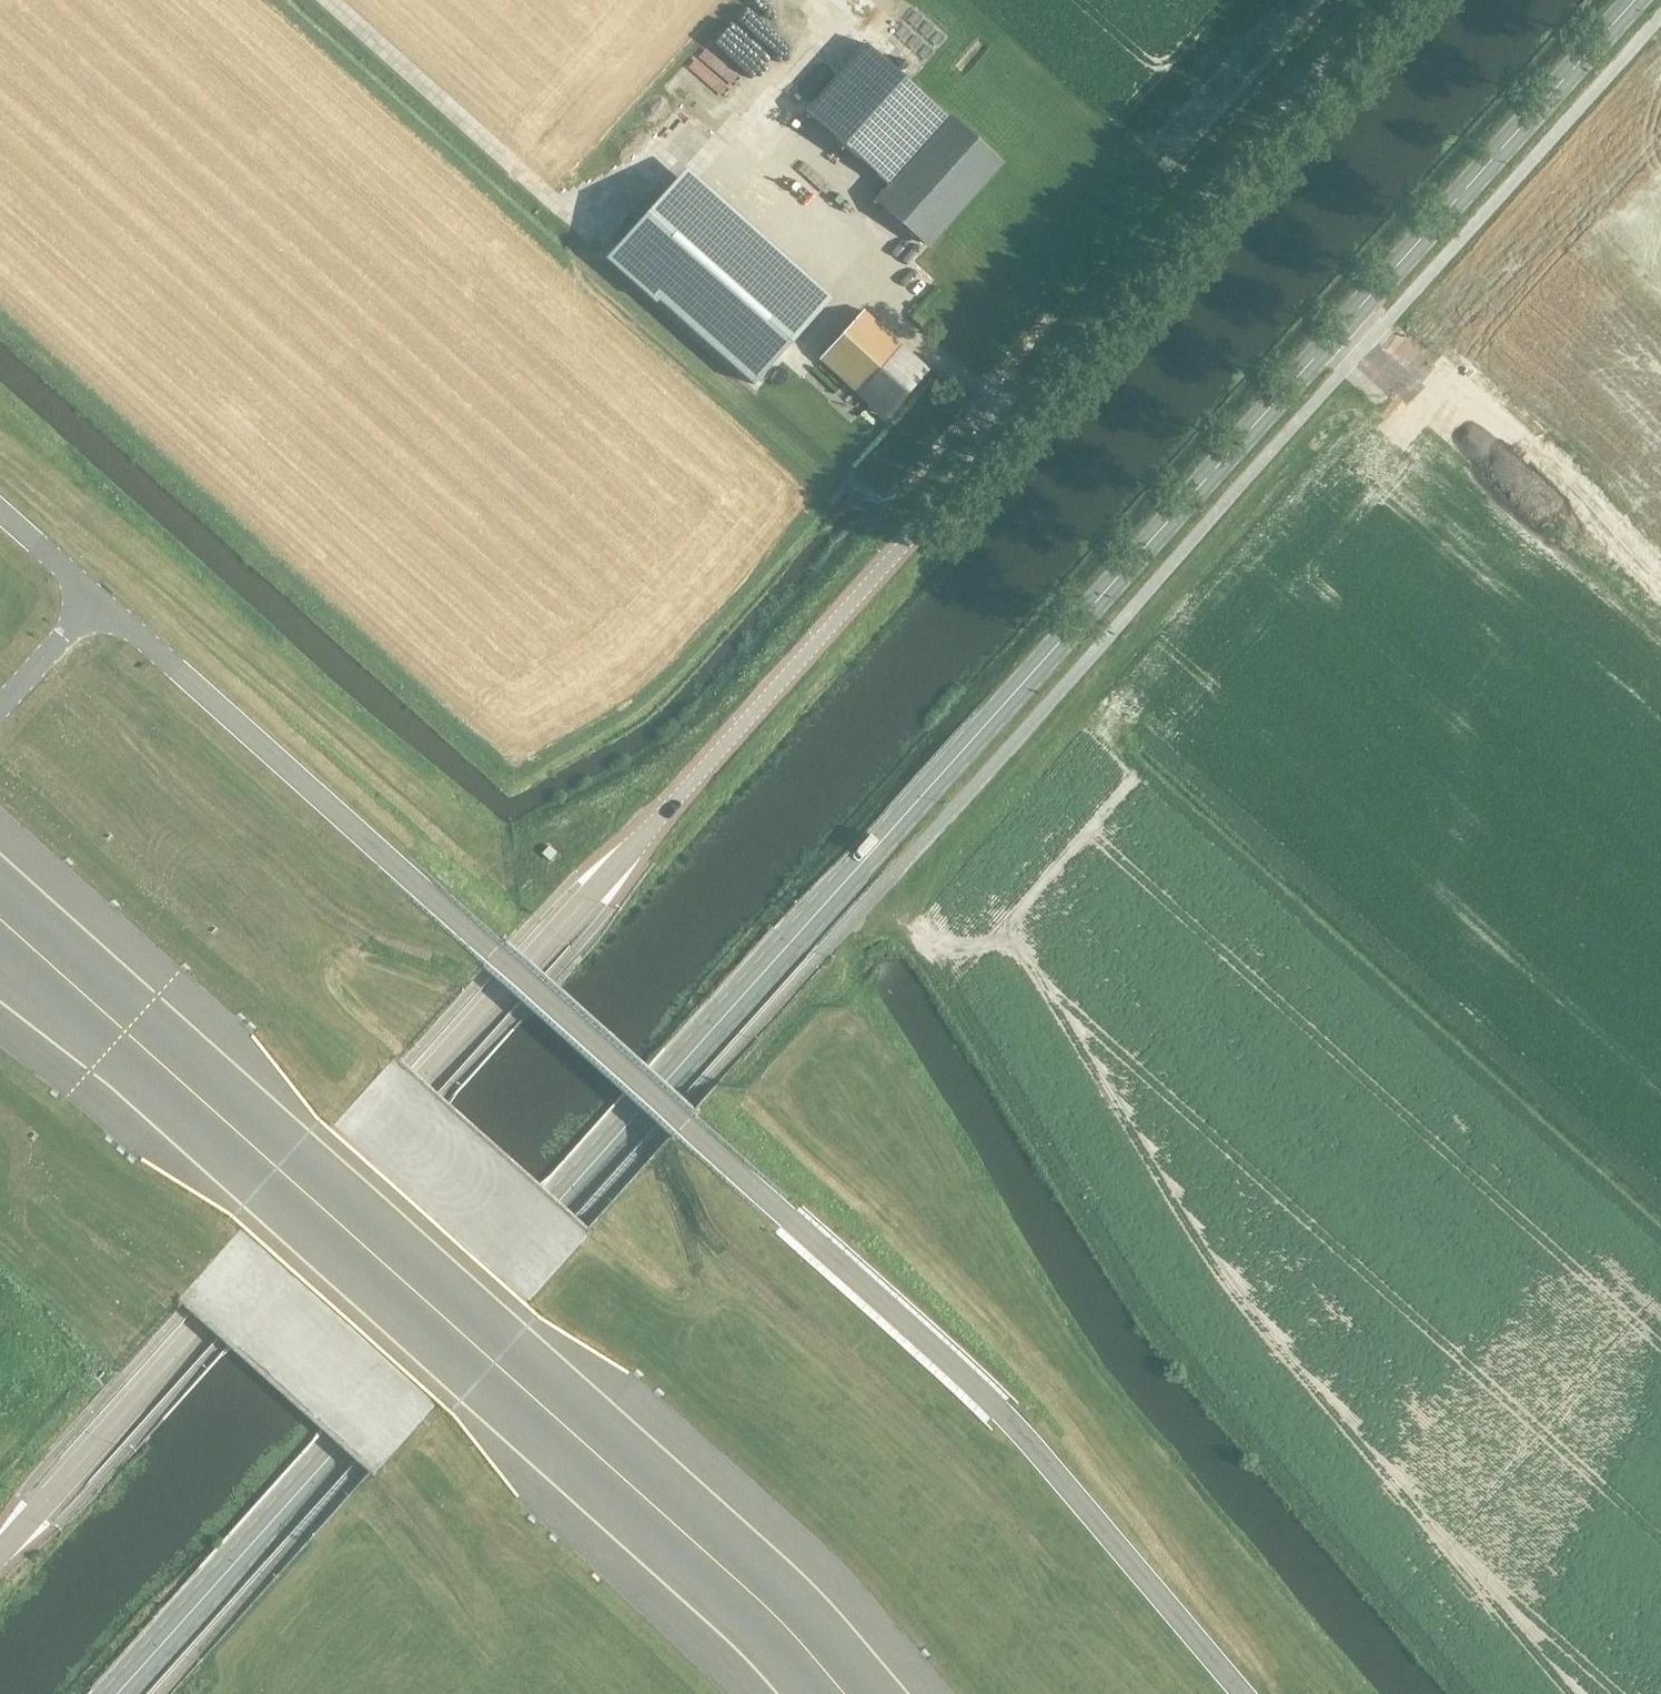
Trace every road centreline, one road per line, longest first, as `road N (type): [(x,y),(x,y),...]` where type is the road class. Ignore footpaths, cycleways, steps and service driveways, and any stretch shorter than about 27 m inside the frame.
road 1 (secondary): [(112,1693),(1637,0)]
road 2 (tertiary): [(0,1557),(1388,0)]

